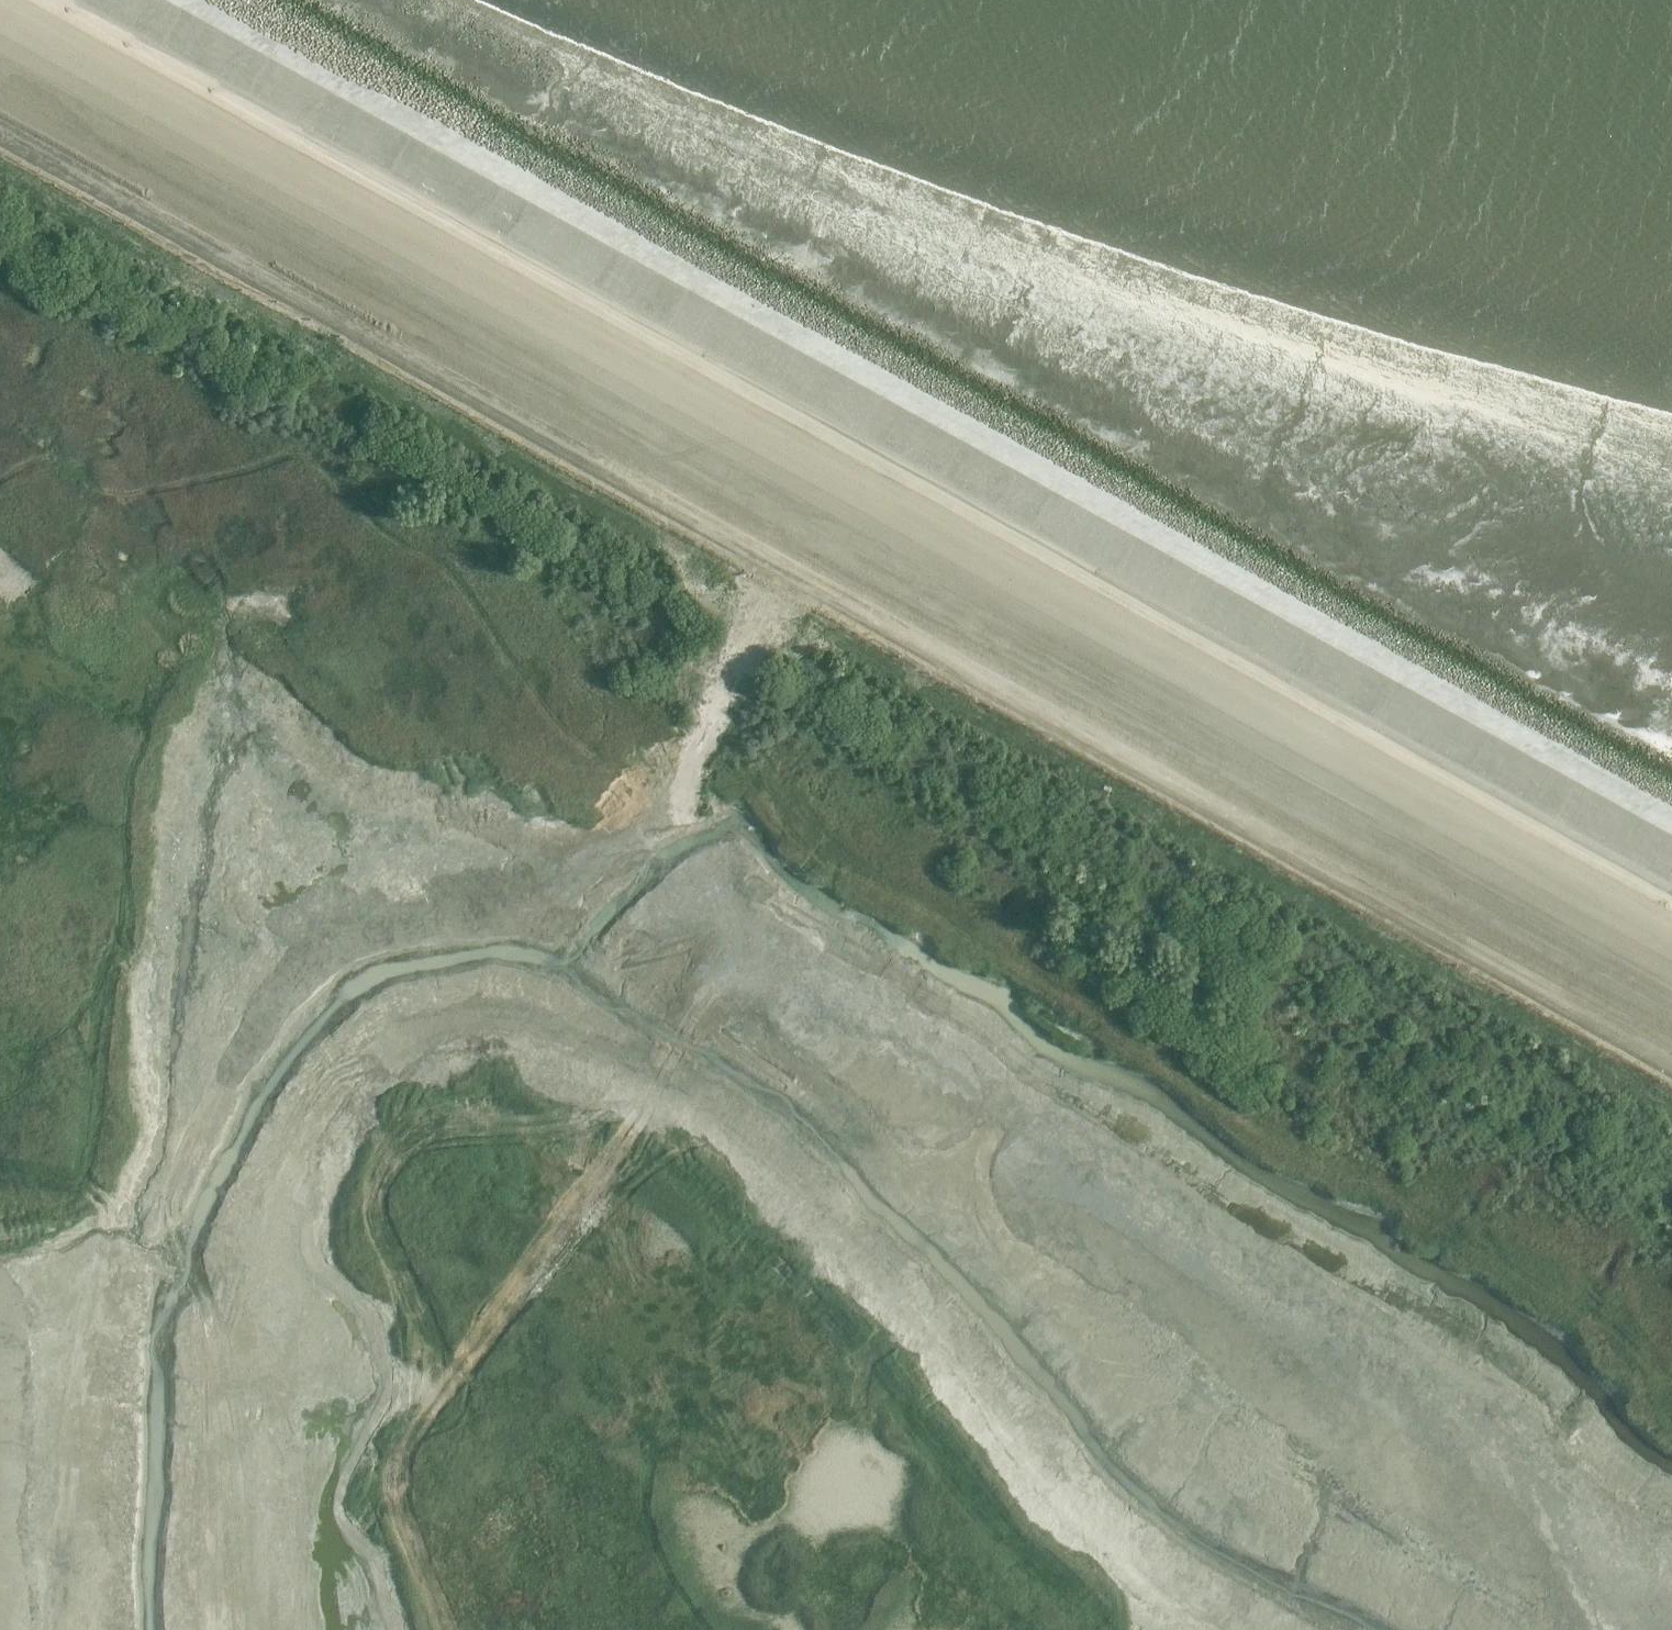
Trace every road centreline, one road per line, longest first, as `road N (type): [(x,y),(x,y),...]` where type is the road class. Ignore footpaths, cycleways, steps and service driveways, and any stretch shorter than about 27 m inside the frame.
road 1 (track): [(1671,809),(994,430),(198,0)]

